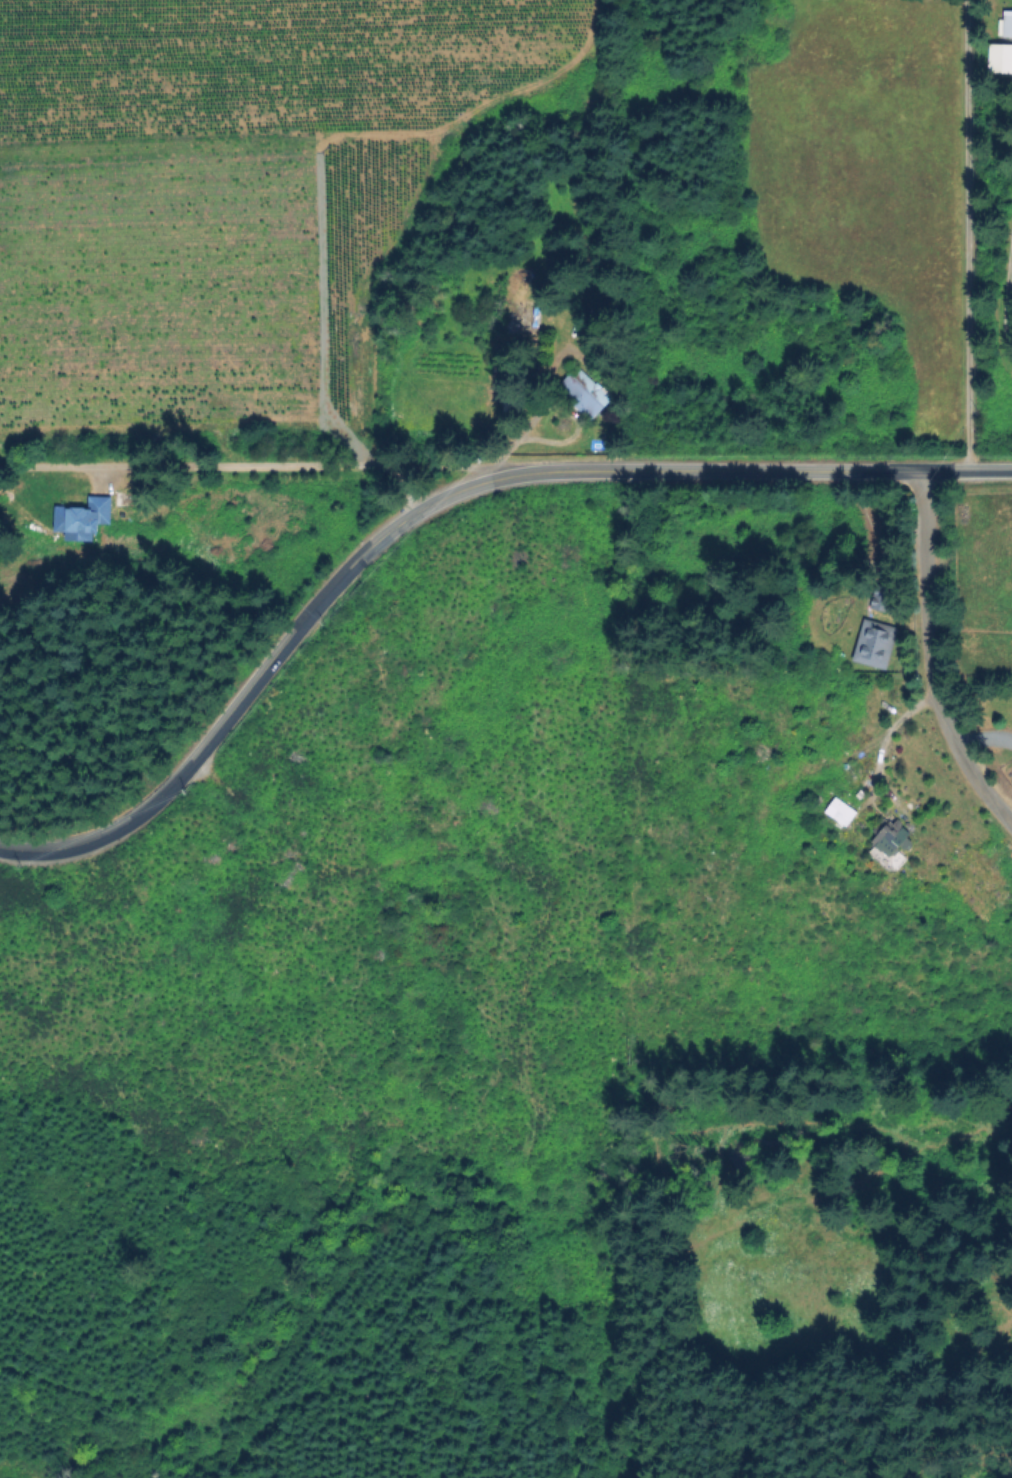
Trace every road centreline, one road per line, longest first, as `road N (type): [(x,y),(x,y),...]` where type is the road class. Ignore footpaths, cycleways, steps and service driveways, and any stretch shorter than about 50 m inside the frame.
road 1 (tertiary): [(1011,468),(544,471),(463,487),(374,541),(142,807),(79,841),(0,844)]
road 2 (residential): [(1011,823),(963,759),(935,685),(928,469)]

